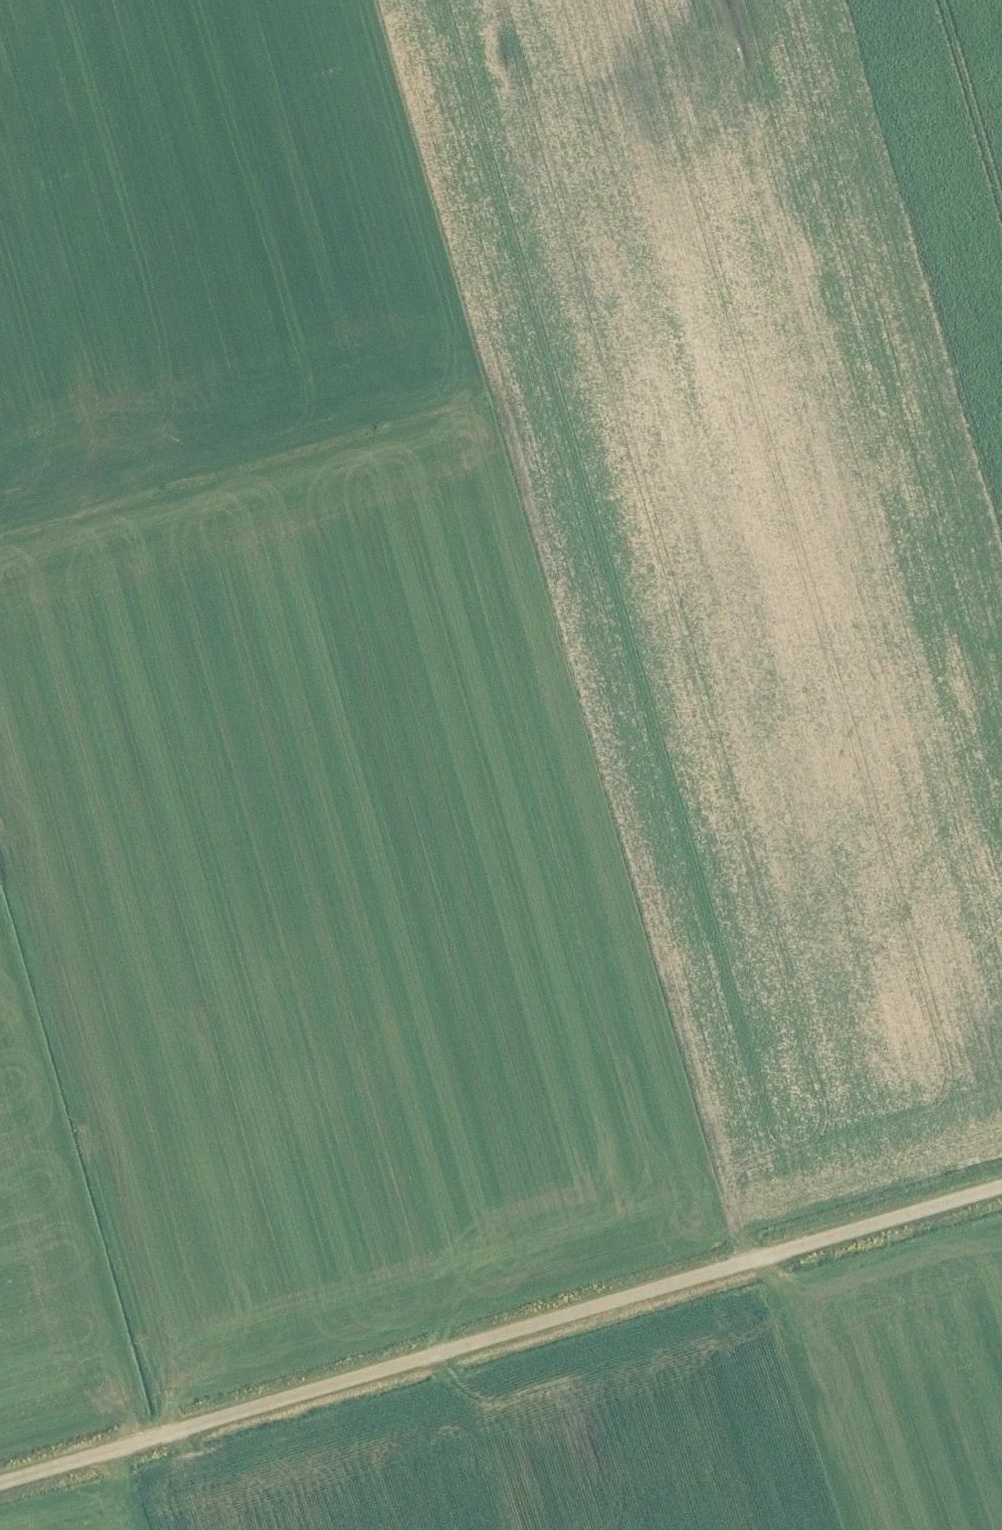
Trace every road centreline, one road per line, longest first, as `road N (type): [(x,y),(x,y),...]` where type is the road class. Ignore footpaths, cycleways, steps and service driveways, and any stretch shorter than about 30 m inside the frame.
road 1 (unclassified): [(0,1483),(1001,1186)]

